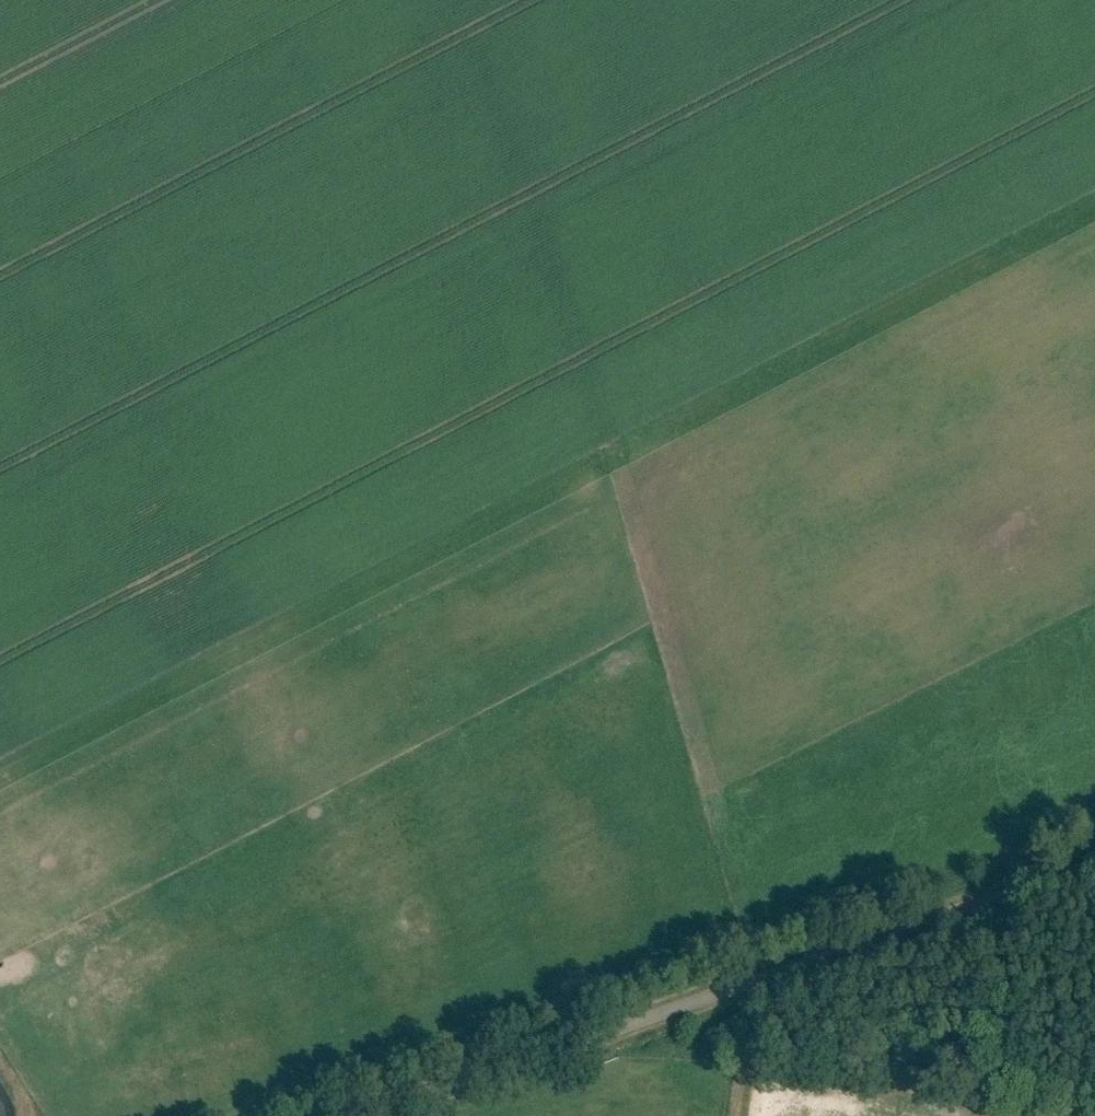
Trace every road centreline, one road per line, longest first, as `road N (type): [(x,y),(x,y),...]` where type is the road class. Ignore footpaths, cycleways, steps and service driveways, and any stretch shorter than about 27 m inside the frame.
road 1 (unclassified): [(364,1115),(1094,866)]

